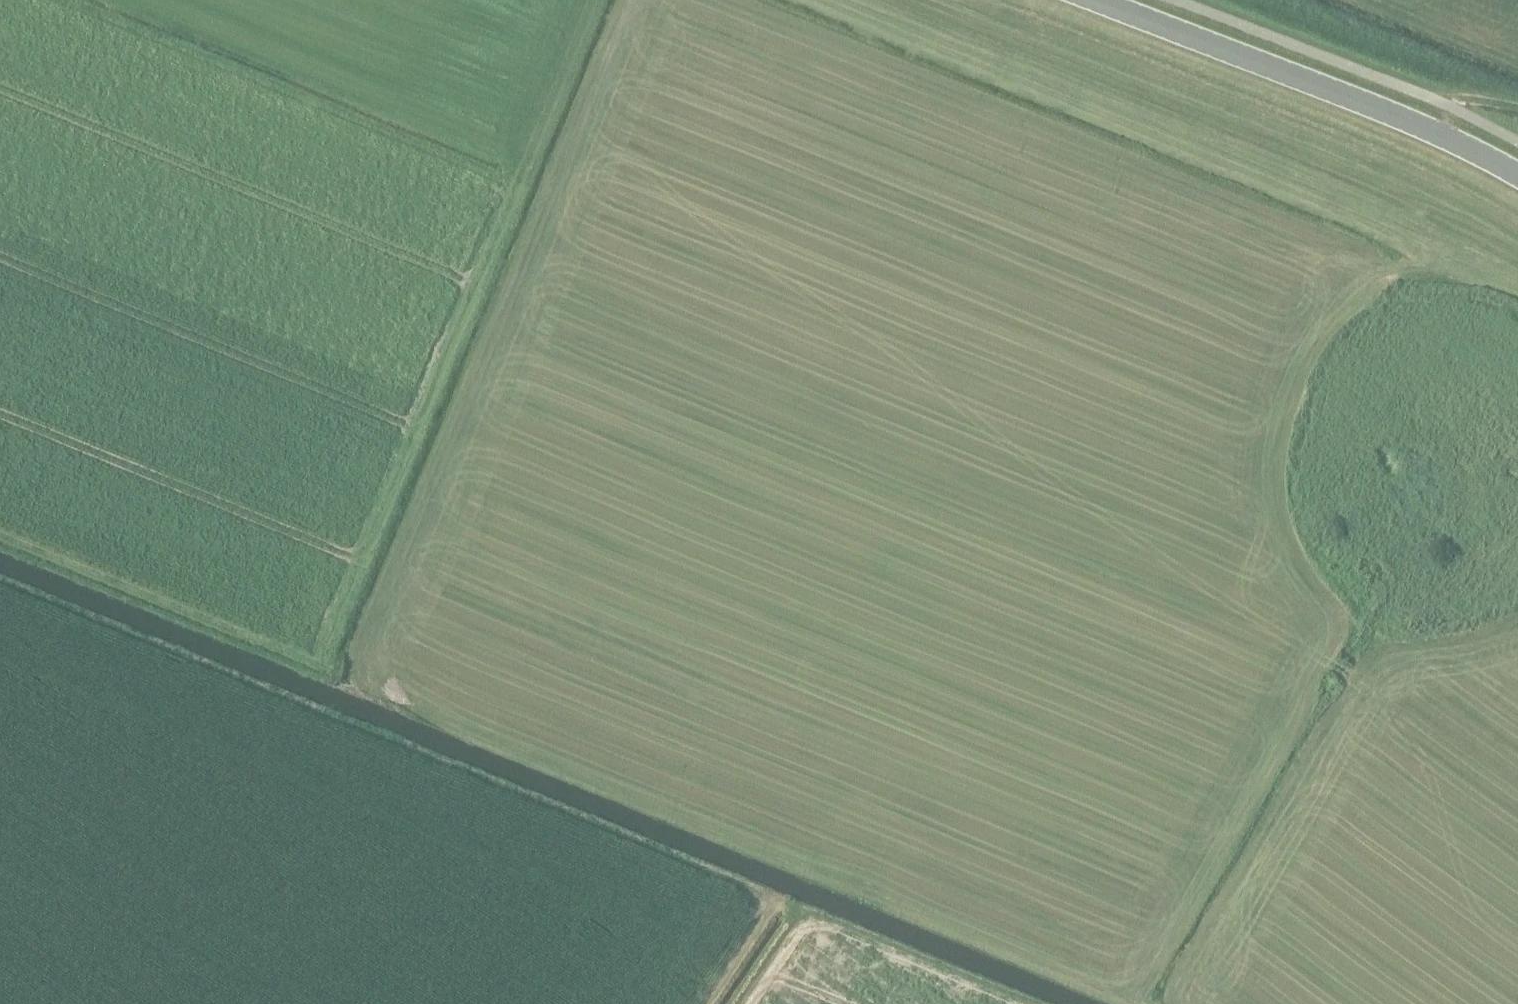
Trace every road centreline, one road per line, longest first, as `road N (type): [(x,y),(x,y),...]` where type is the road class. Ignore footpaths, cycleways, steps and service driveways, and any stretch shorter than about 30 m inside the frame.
road 1 (secondary): [(1517,178),(1401,119),(1089,0)]

